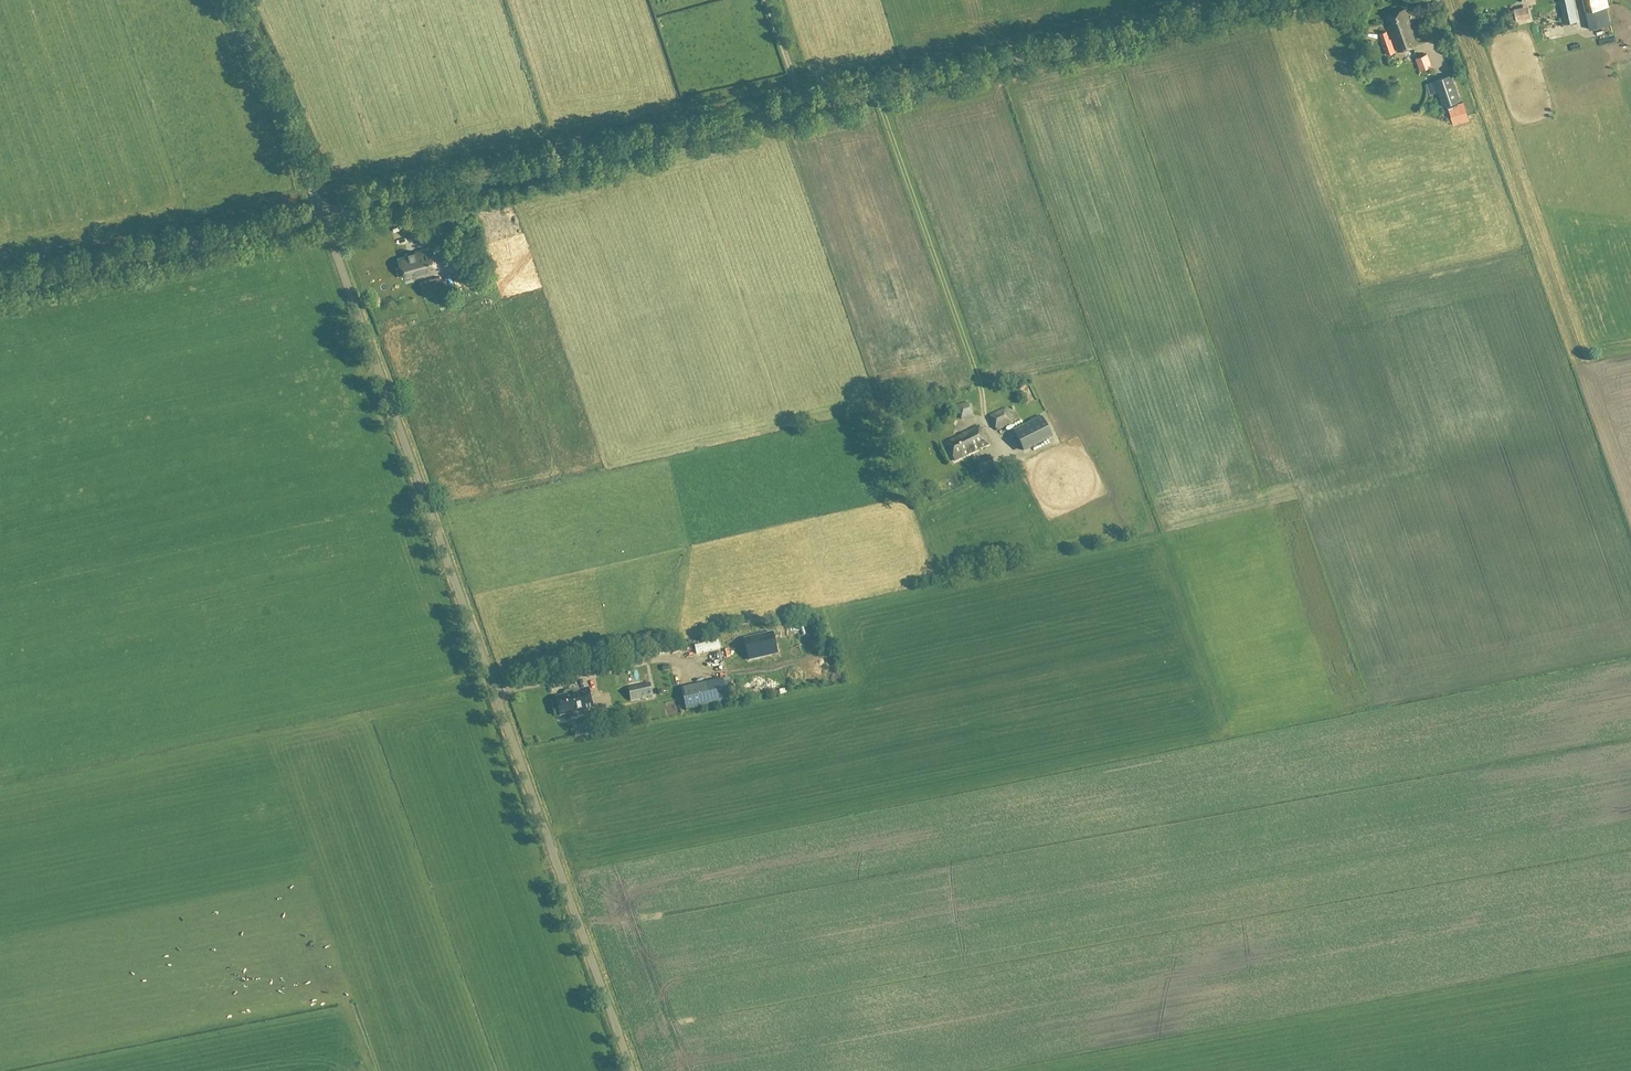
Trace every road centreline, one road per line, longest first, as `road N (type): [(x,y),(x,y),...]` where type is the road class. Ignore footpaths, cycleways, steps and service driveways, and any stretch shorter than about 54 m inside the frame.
road 1 (unclassified): [(323,216),(1277,0)]
road 2 (unclassified): [(627,1070),(323,216)]
road 3 (track): [(1451,0),(1584,366)]
road 4 (unclassified): [(0,286),(323,216)]
road 5 (unclassified): [(323,216),(230,0)]

